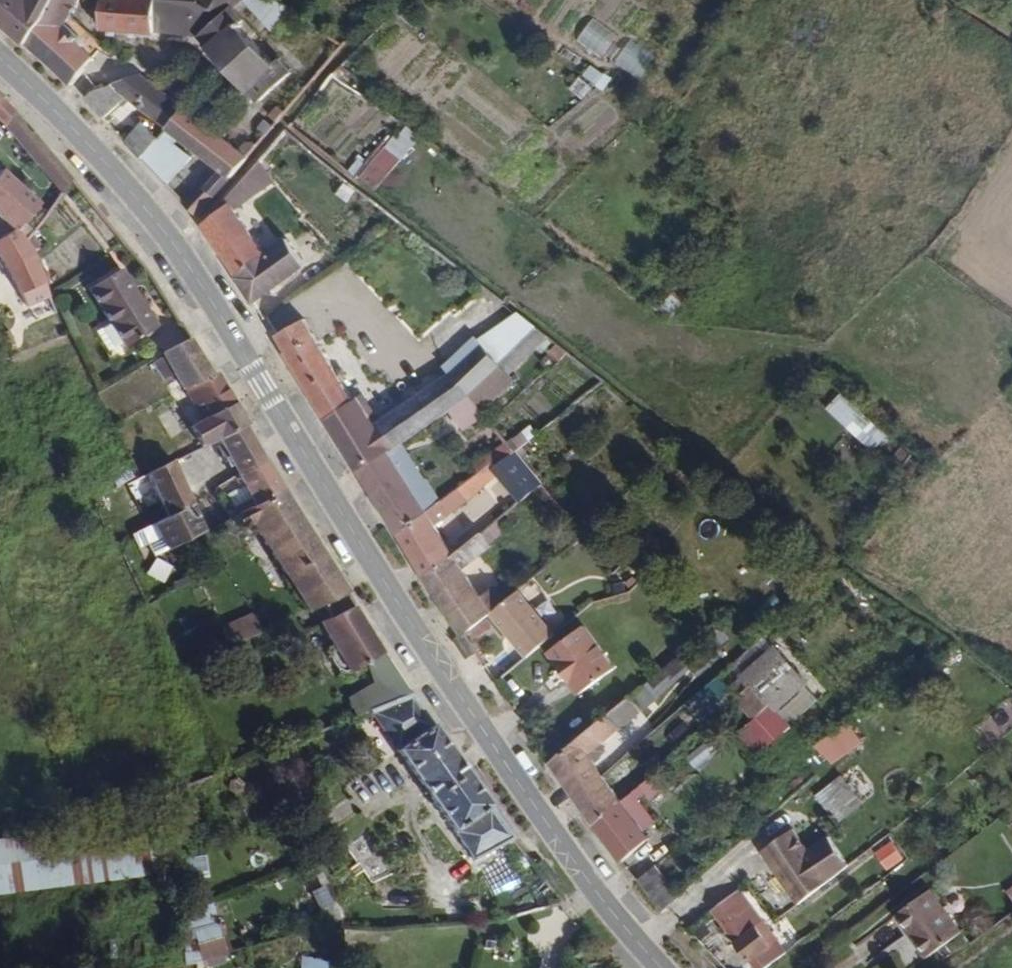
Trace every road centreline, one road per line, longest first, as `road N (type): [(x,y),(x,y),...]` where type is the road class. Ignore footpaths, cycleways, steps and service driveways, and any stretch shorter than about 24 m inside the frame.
road 1 (tertiary): [(661,967),(568,854),(410,622),(176,246),(85,138),(0,58)]

